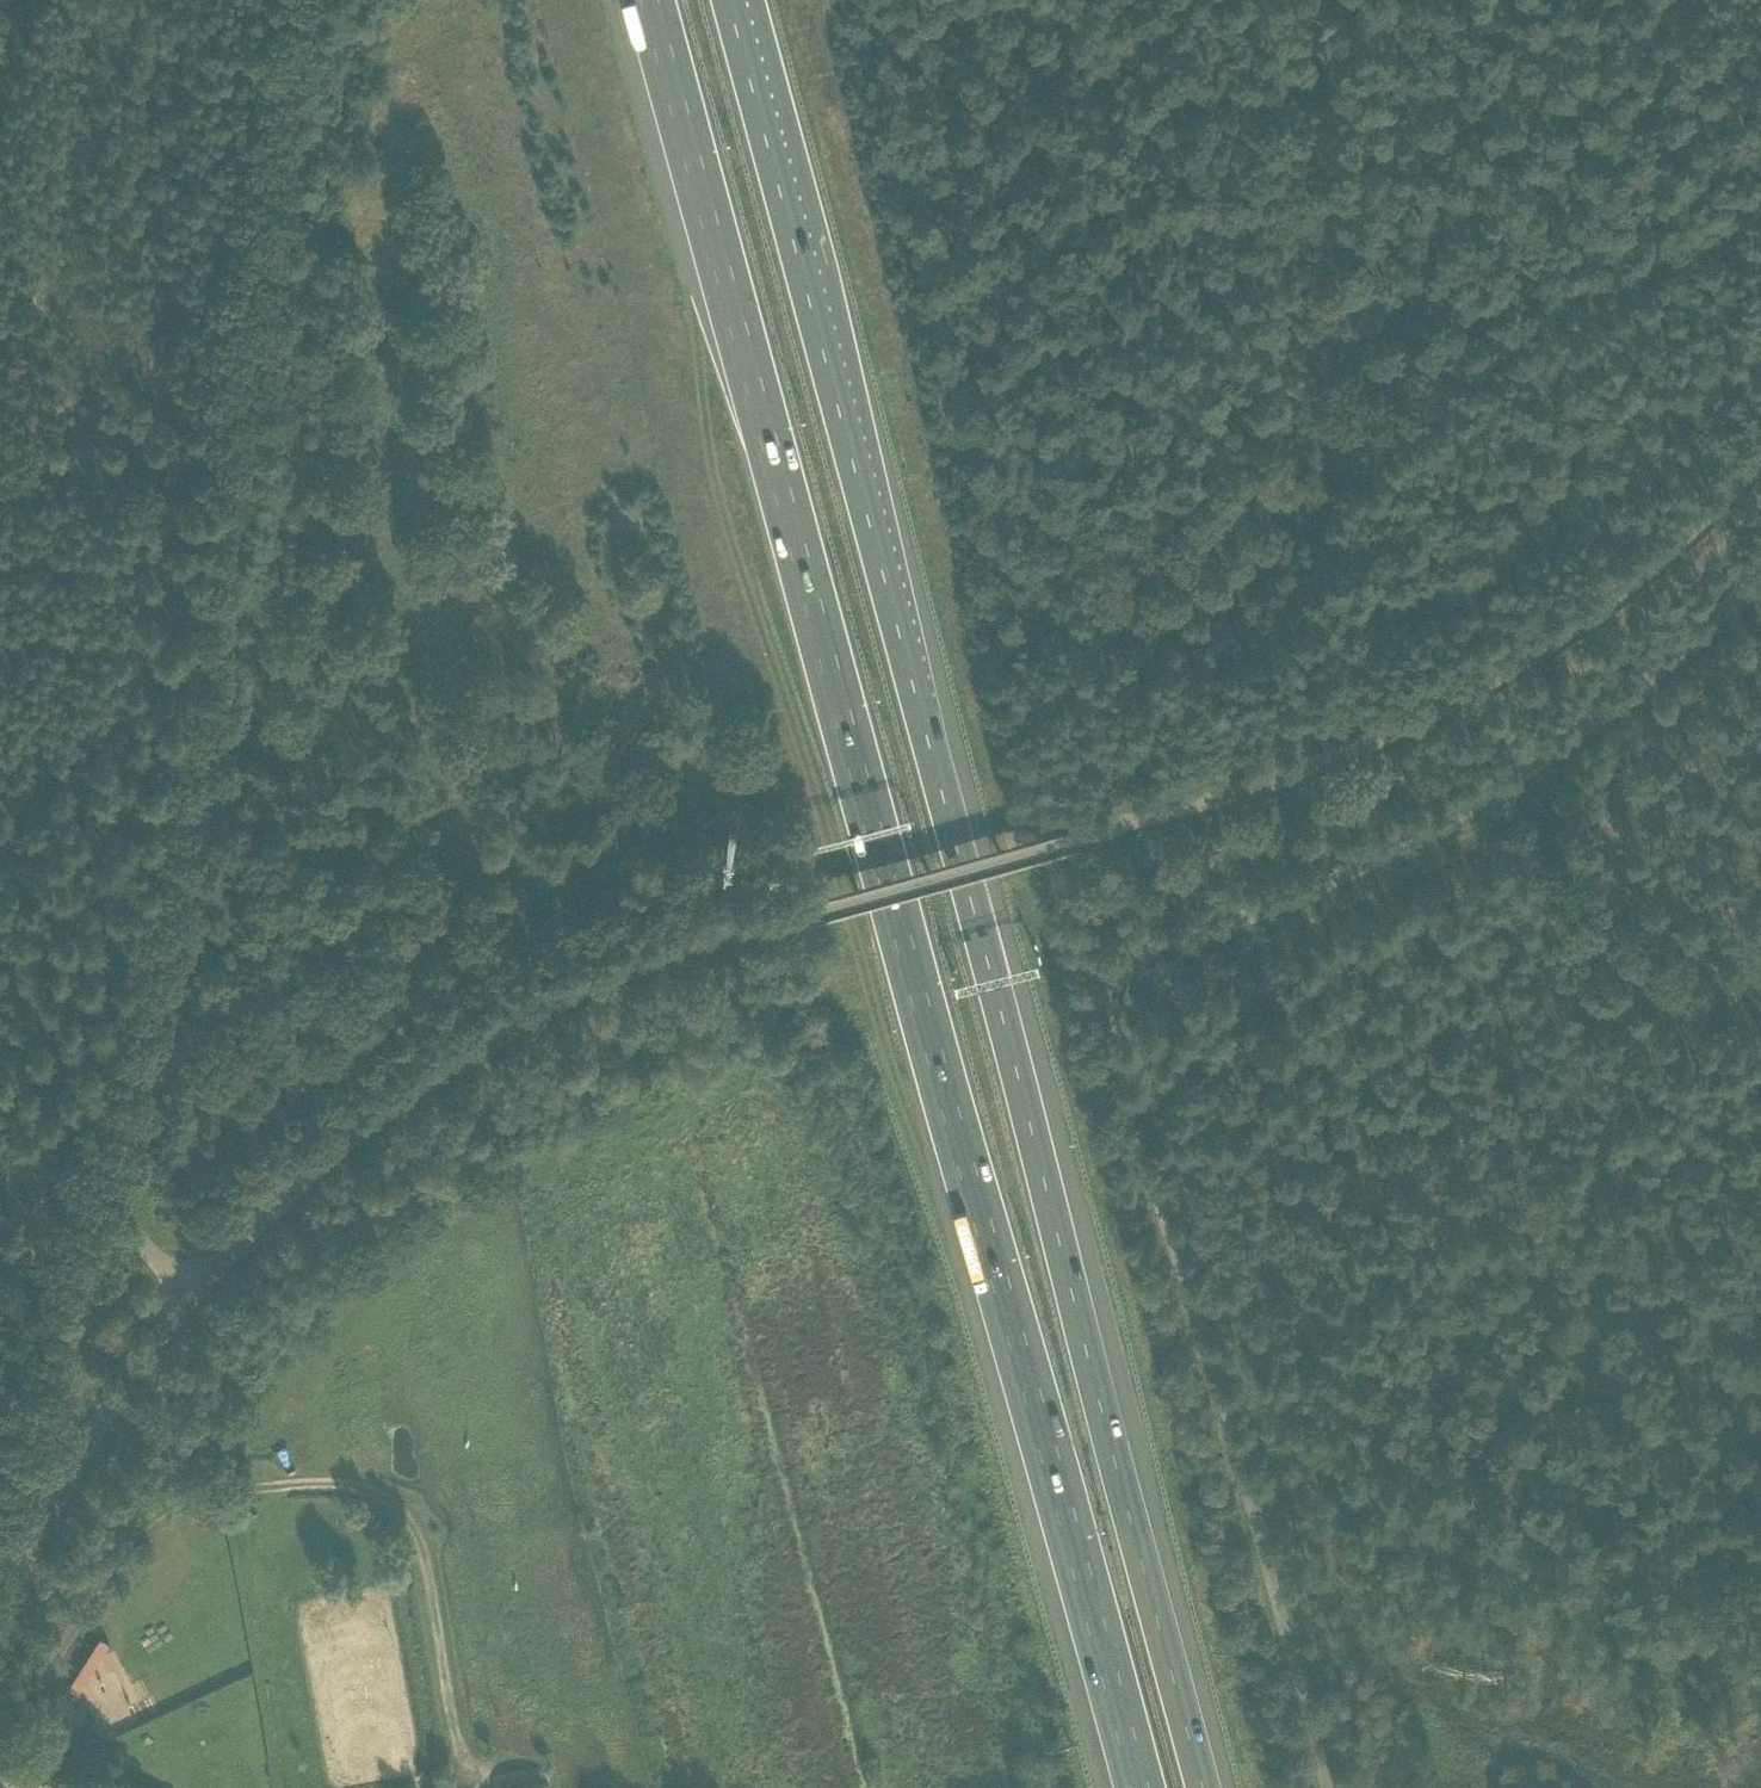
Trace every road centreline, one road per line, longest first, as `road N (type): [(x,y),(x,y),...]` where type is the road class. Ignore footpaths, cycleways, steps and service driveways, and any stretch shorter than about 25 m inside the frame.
road 1 (motorway): [(650,0),(1141,1787)]
road 2 (motorway): [(1208,1787),(728,0)]
road 3 (unclassified): [(1760,456),(1715,507),(1512,668),(1347,756),(1206,802),(740,927),(571,994),(373,1119),(202,1288)]
road 4 (track): [(351,0),(245,738),(180,971)]
road 5 (unclassified): [(1155,957),(1304,896),(1495,794),(1674,650),(1760,567)]
road 6 (track): [(180,971),(452,891),(575,866),(699,808)]
road 7 (track): [(0,1187),(117,1214),(53,1463),(57,1496)]
road 8 (unclassified): [(202,1288),(81,1457),(0,1609)]
road 9 (unclassified): [(202,1288),(117,1214),(169,979)]
road 10 (track): [(1760,1009),(1513,819),(1495,794)]

